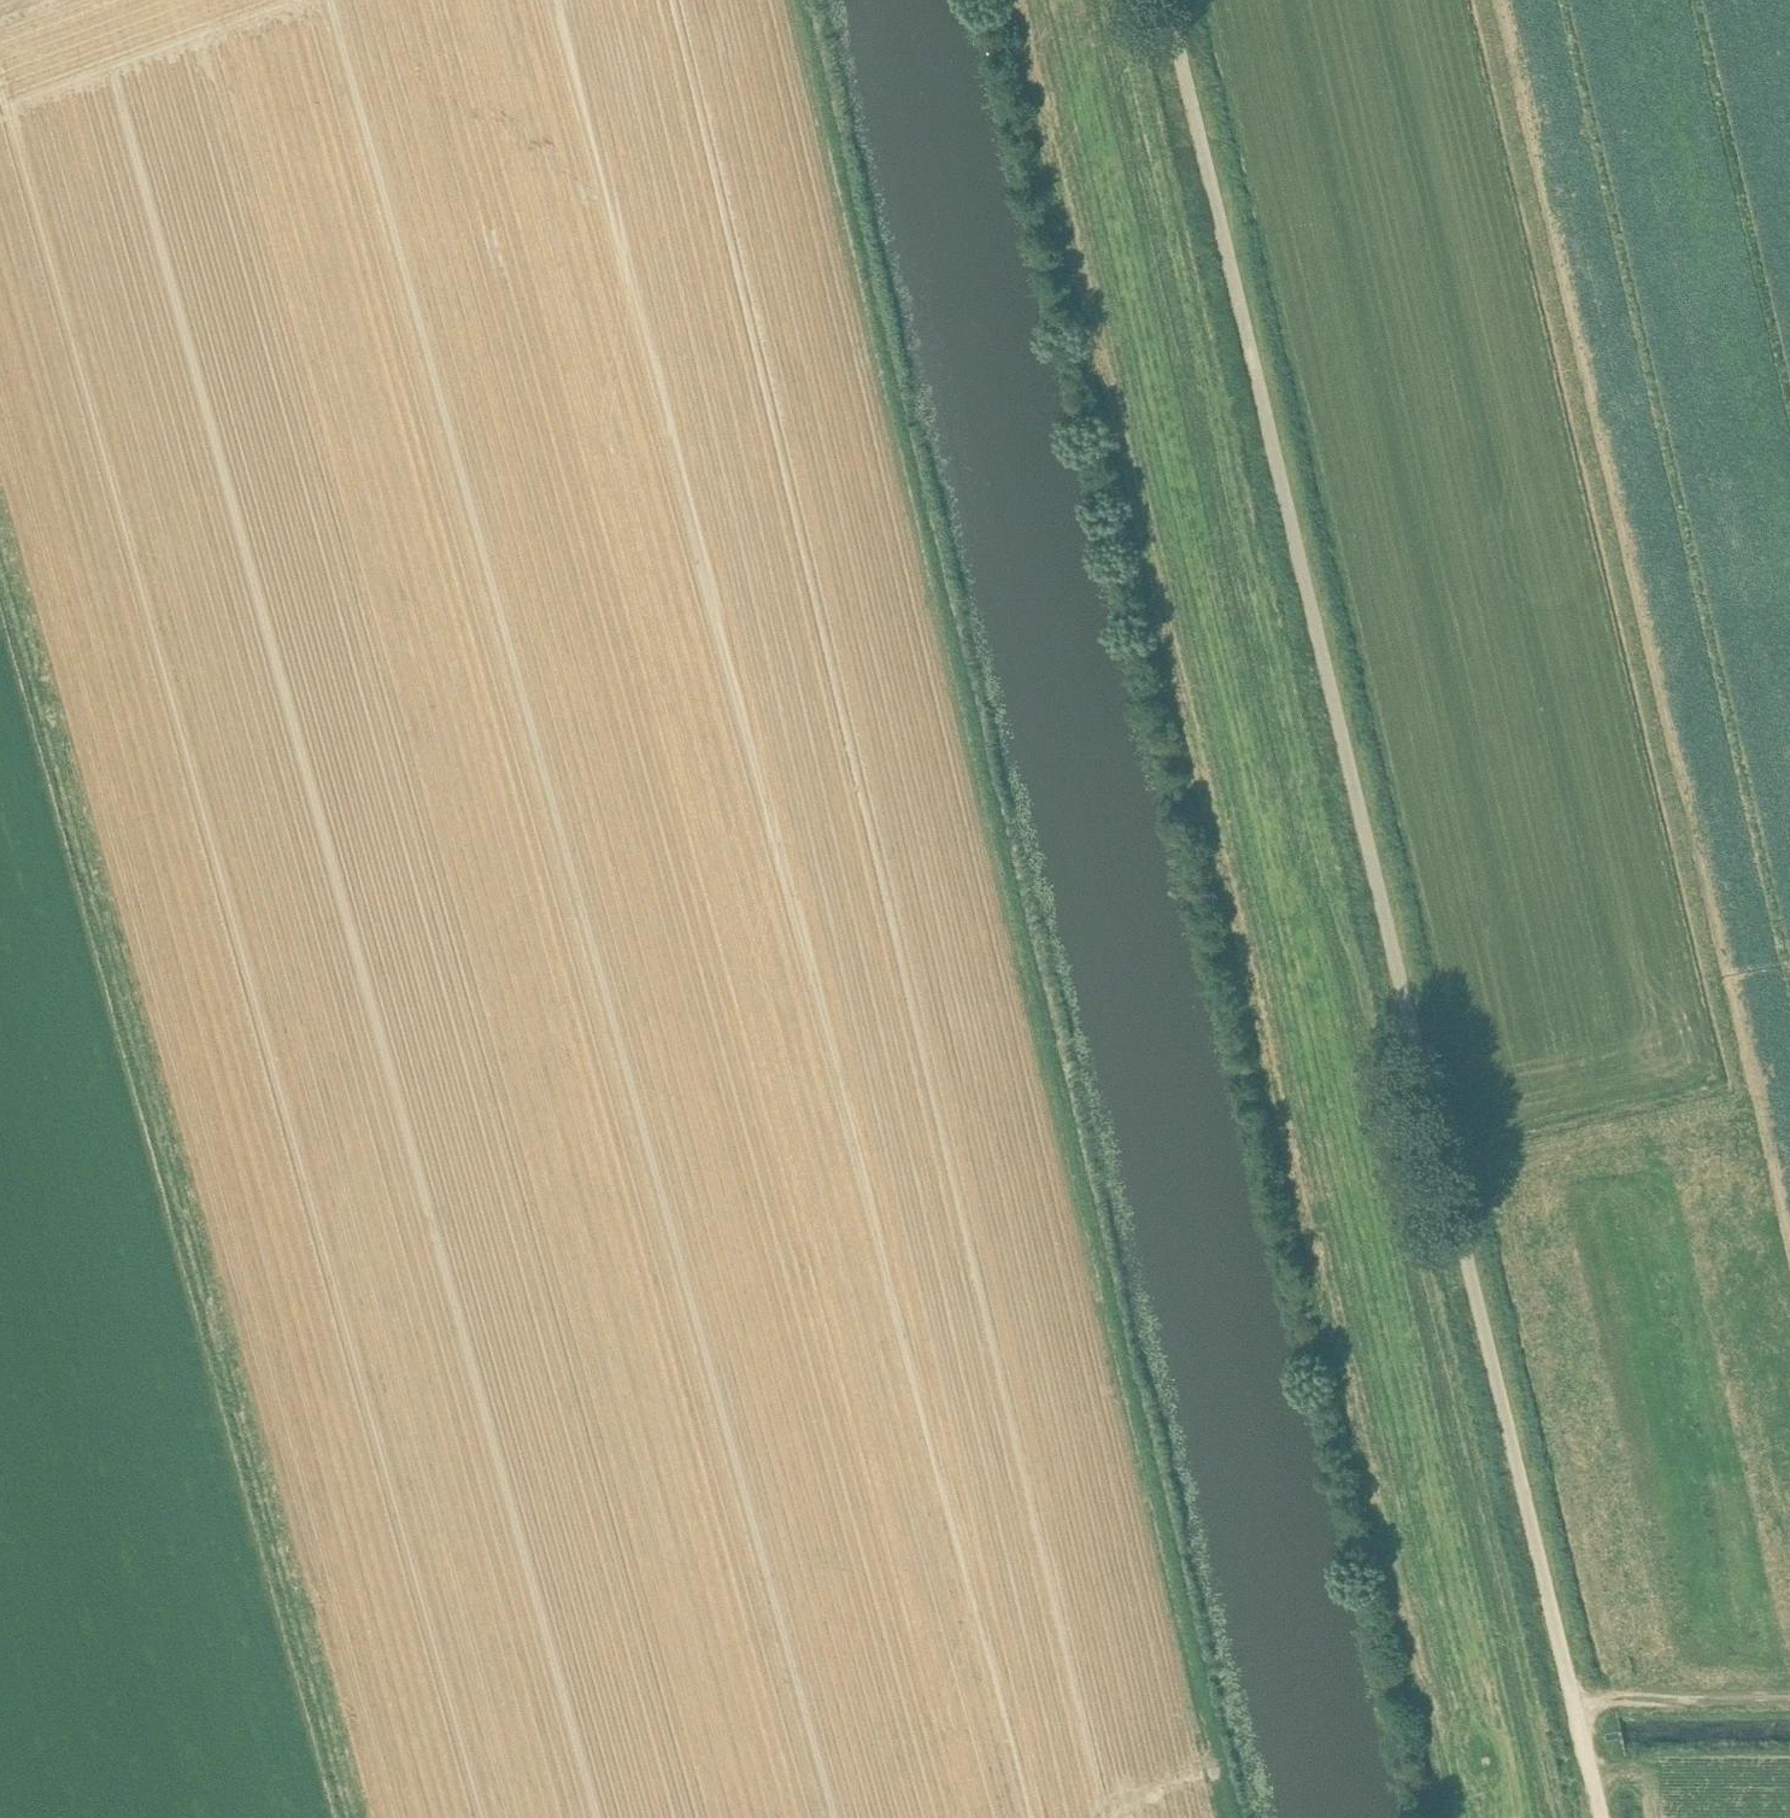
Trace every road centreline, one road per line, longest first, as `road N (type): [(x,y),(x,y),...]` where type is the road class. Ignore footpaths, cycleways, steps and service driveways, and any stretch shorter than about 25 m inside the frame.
road 1 (unclassified): [(1604,1817),(1166,0)]

